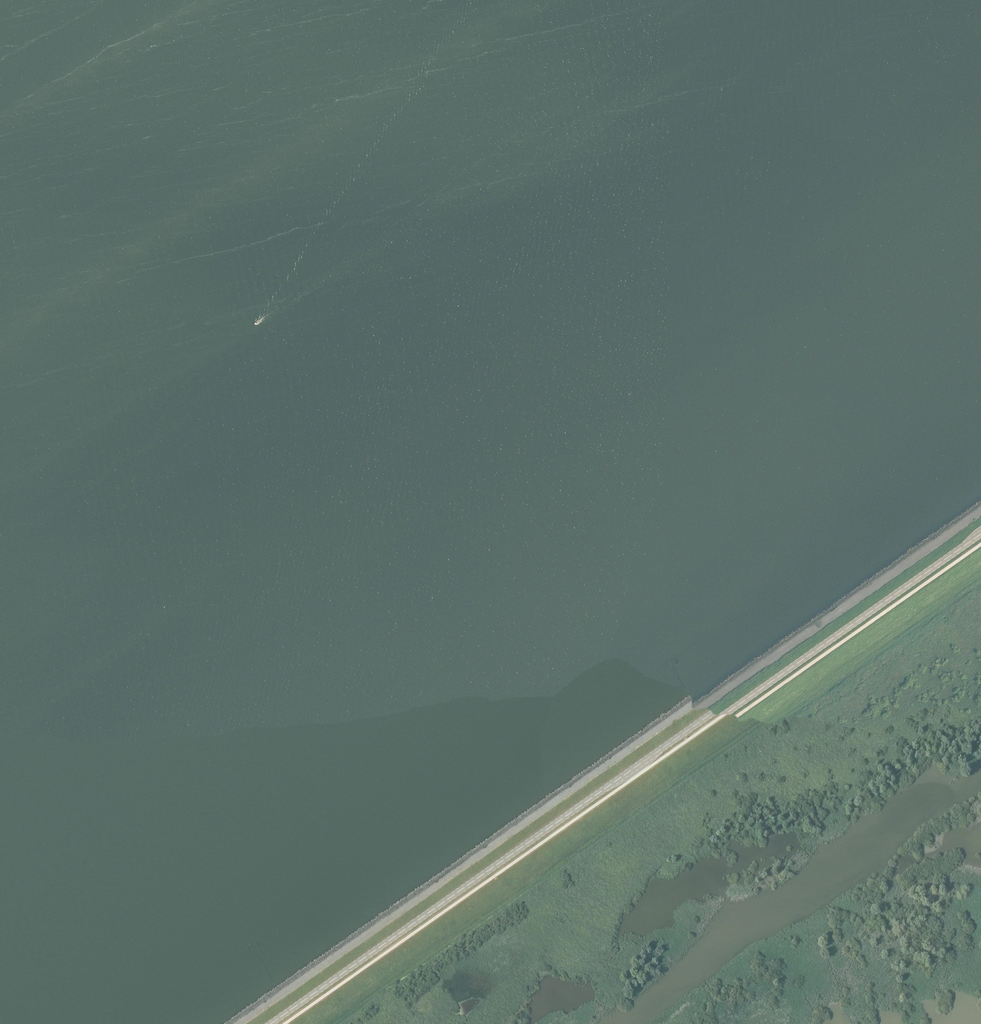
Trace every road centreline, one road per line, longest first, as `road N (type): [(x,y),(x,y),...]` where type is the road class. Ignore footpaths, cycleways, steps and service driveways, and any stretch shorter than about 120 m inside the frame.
road 1 (secondary): [(267,1023),(980,514)]

